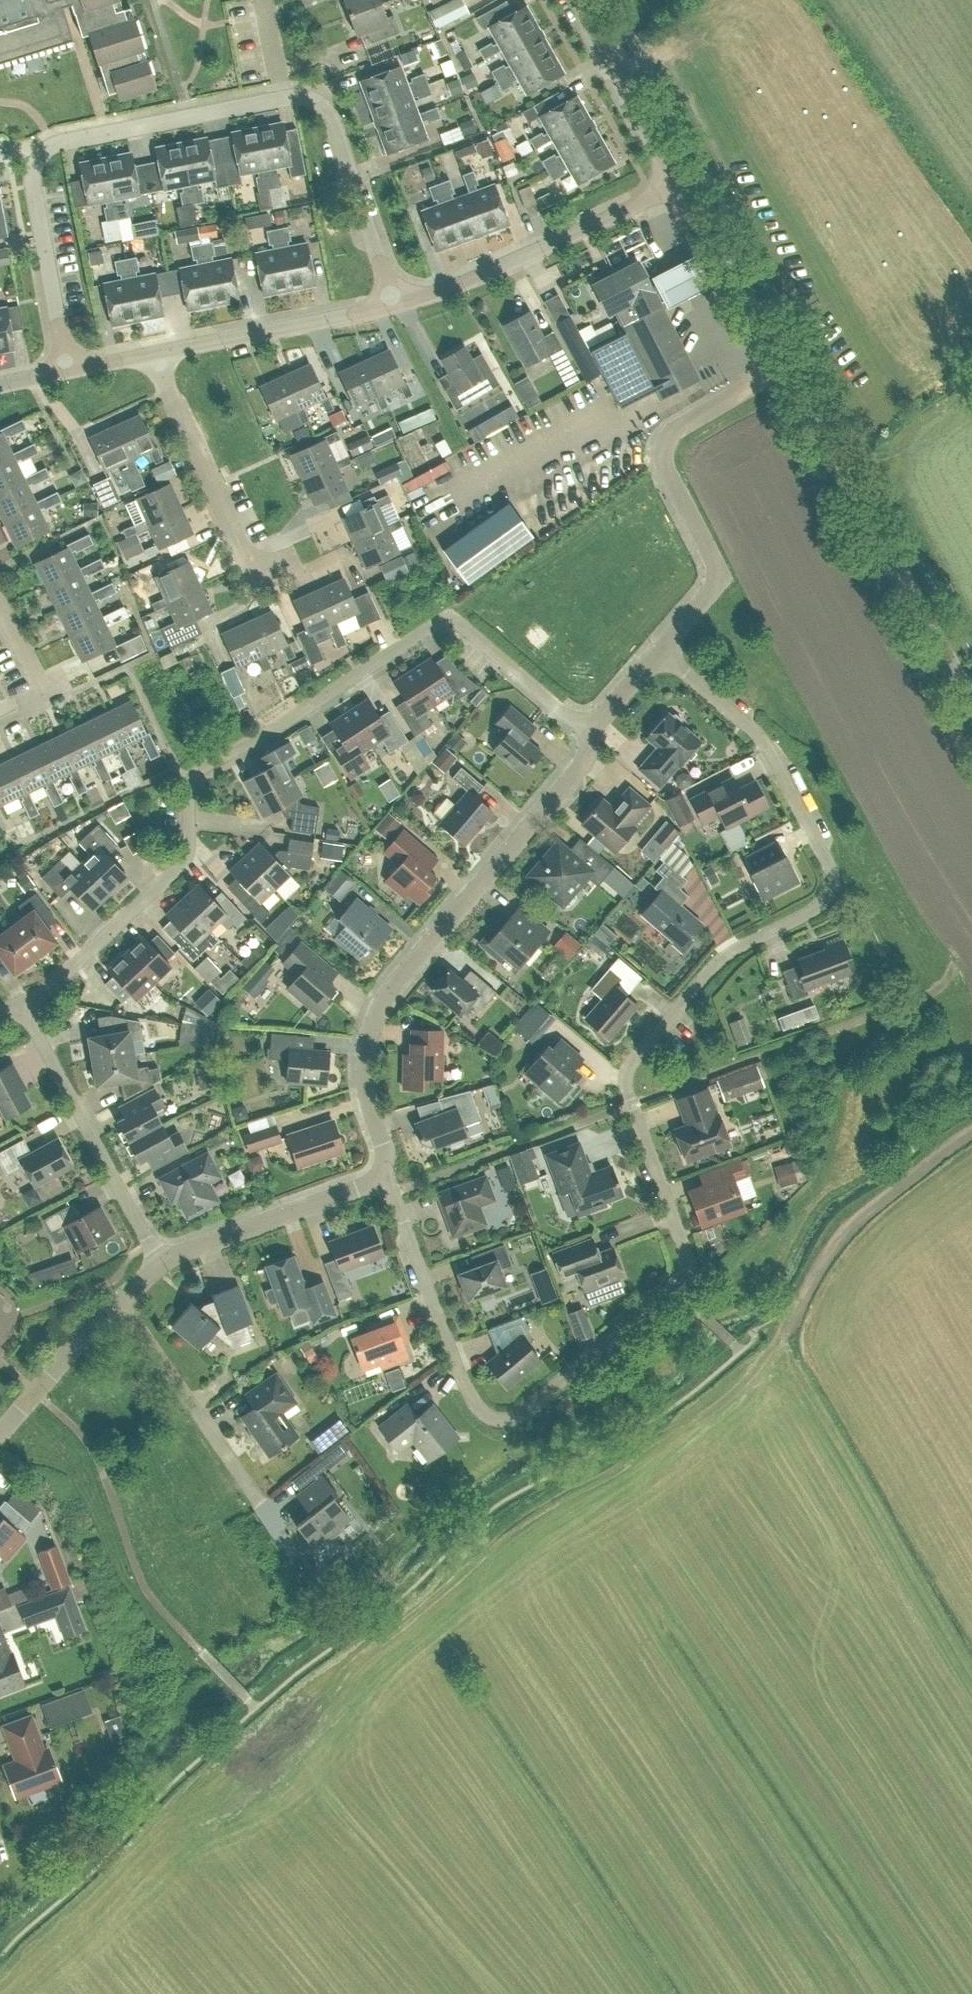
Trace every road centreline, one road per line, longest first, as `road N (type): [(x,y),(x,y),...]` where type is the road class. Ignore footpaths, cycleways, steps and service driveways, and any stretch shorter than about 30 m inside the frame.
road 1 (residential): [(380,1171),(475,1404),(499,1420),(523,1413),(689,1272),(629,1093),(629,1066),(726,954),(819,905),(833,880),(774,757),(659,652)]
road 2 (residential): [(19,1004),(43,992),(188,856),(194,772),(450,617),(591,735)]
road 3 (residential): [(380,1171),(386,1149),(365,1070),(377,1014),(583,765),(591,735)]
road 4 (residential): [(285,97),(63,140),(44,151),(33,178),(66,369)]
road 5 (residential): [(659,652),(722,577),(666,469),(667,442),(676,429),(783,367)]
road 6 (tertiary): [(971,697),(783,367)]
road 7 (residential): [(396,305),(679,187)]
road 8 (residential): [(163,1262),(19,1004)]
road 9 (residential): [(299,561),(268,569),(241,549),(152,353)]
road 10 (track): [(971,1136),(865,1216),(788,1314)]
road 11 (residential): [(396,305),(330,117),(314,98),(285,97)]
road 12 (residential): [(152,353),(396,305)]
road 13 (residential): [(259,1497),(122,1301)]
road 14 (residential): [(163,1262),(365,1185),(380,1171)]
road 15 (tertiary): [(679,187),(578,0)]
road 16 (tertiary): [(783,367),(679,187)]
road 17 (residential): [(0,1432),(122,1301)]

